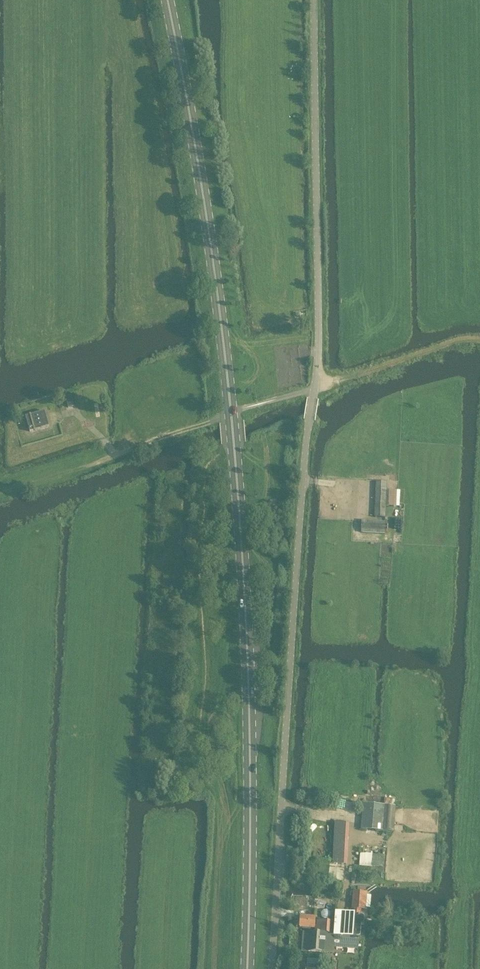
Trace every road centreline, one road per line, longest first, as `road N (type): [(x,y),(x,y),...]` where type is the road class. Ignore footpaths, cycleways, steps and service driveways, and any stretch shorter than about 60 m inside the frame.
road 1 (primary): [(245,968),(248,647),(232,421),(215,252),(167,0)]
road 2 (unclassified): [(273,968),(318,357),(314,0)]

